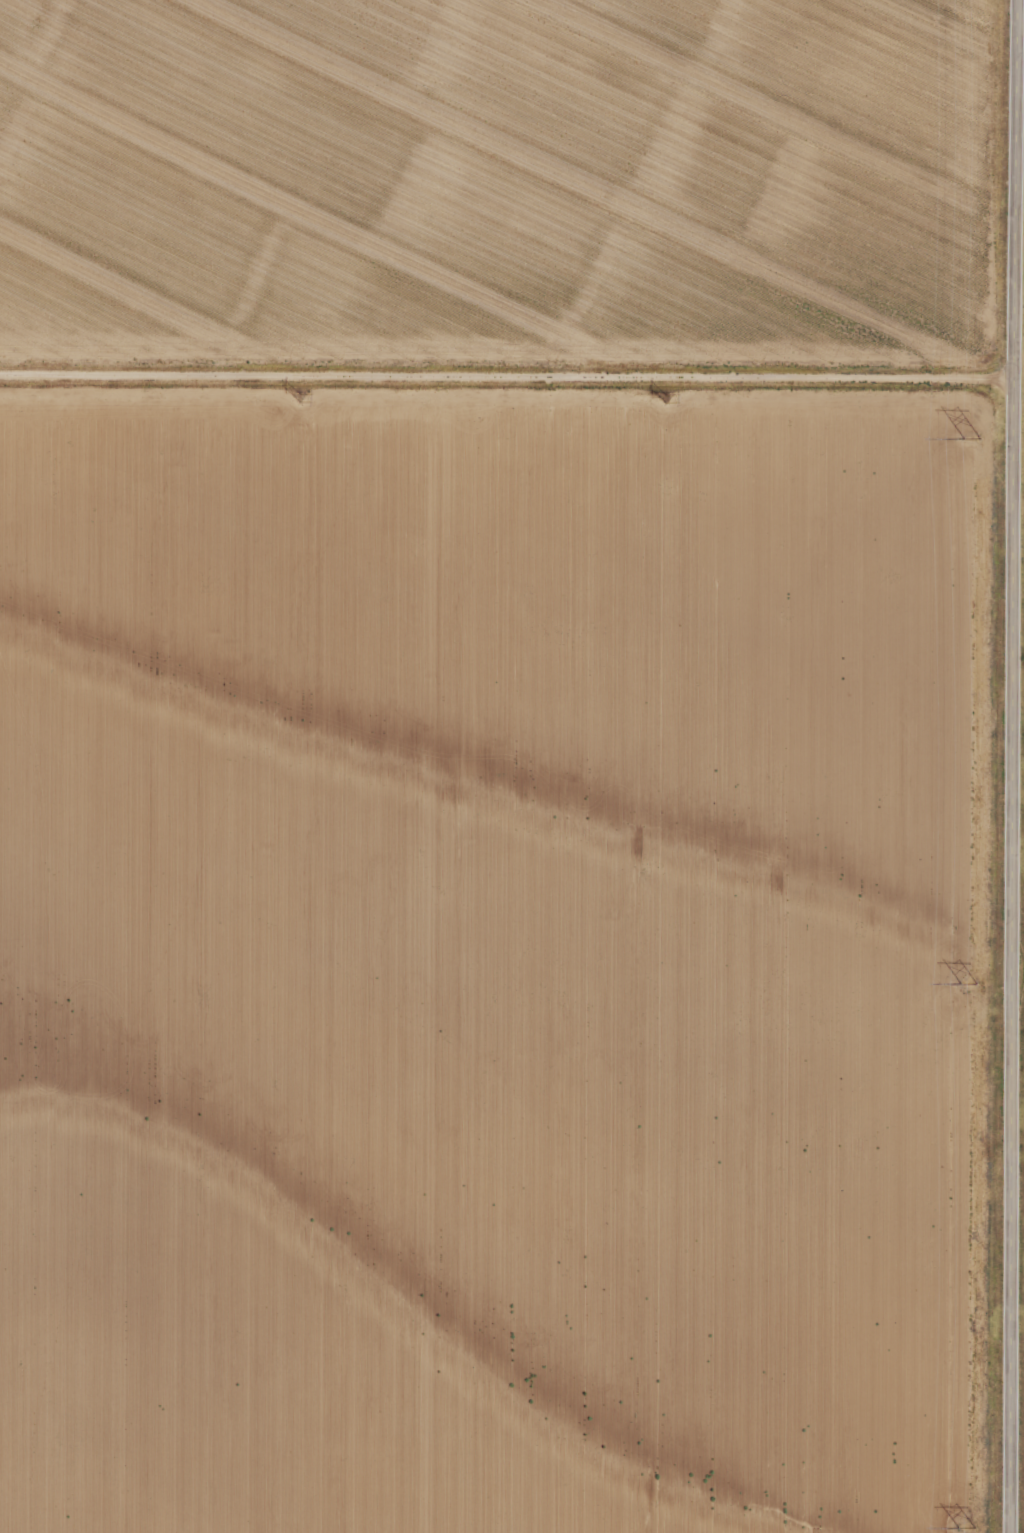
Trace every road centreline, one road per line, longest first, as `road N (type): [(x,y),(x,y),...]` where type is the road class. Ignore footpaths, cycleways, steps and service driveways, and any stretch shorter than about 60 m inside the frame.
road 1 (secondary): [(1020,0),(1011,1532)]
road 2 (residential): [(1015,379),(0,380)]

